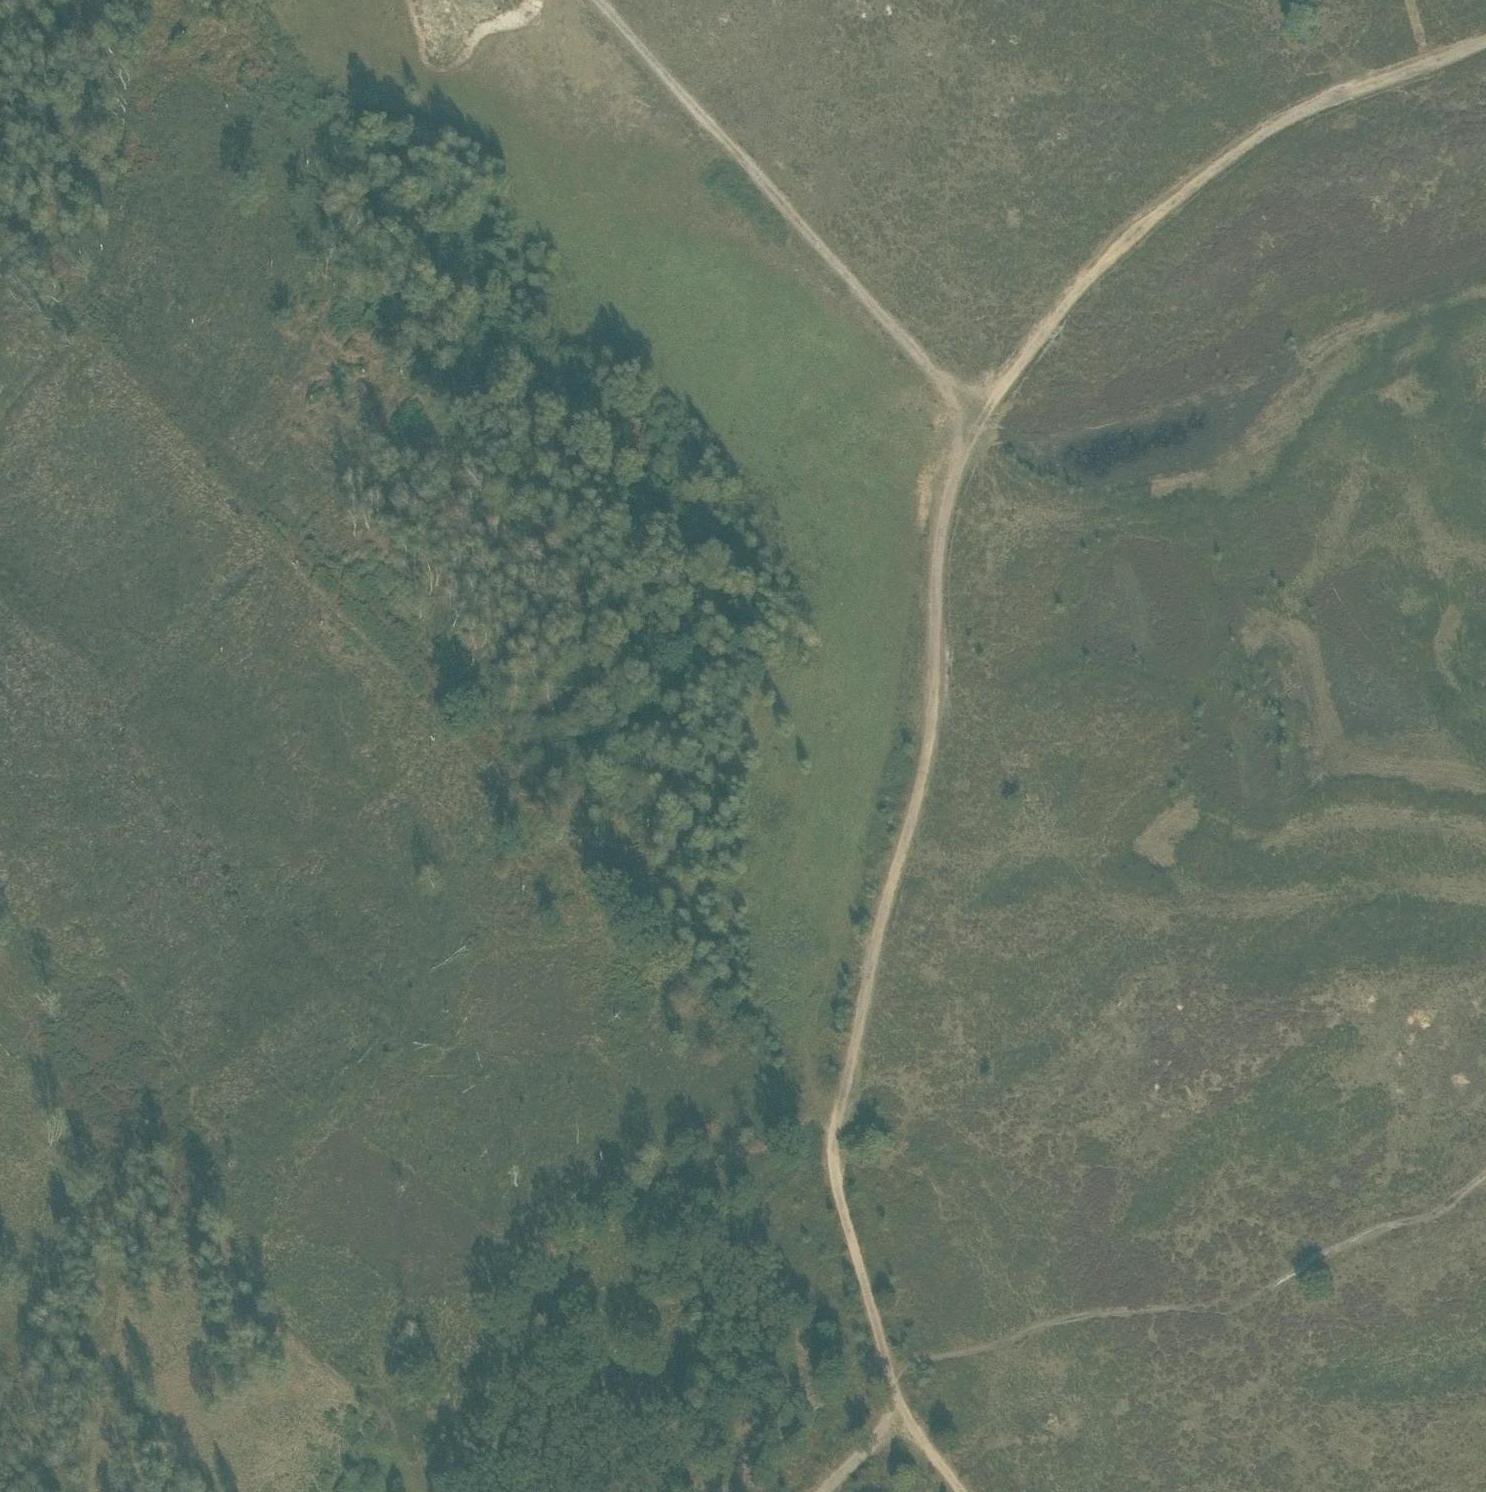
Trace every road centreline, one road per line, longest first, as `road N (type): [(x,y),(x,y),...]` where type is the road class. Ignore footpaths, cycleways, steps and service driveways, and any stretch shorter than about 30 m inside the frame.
road 1 (track): [(895,1419),(835,1176),(835,1130),(929,740),(937,564),(971,412)]
road 2 (track): [(1485,43),(1273,127),(1125,241),(971,412)]
road 3 (track): [(971,412),(597,0)]
road 4 (track): [(1273,127),(1282,97),(1365,0)]

